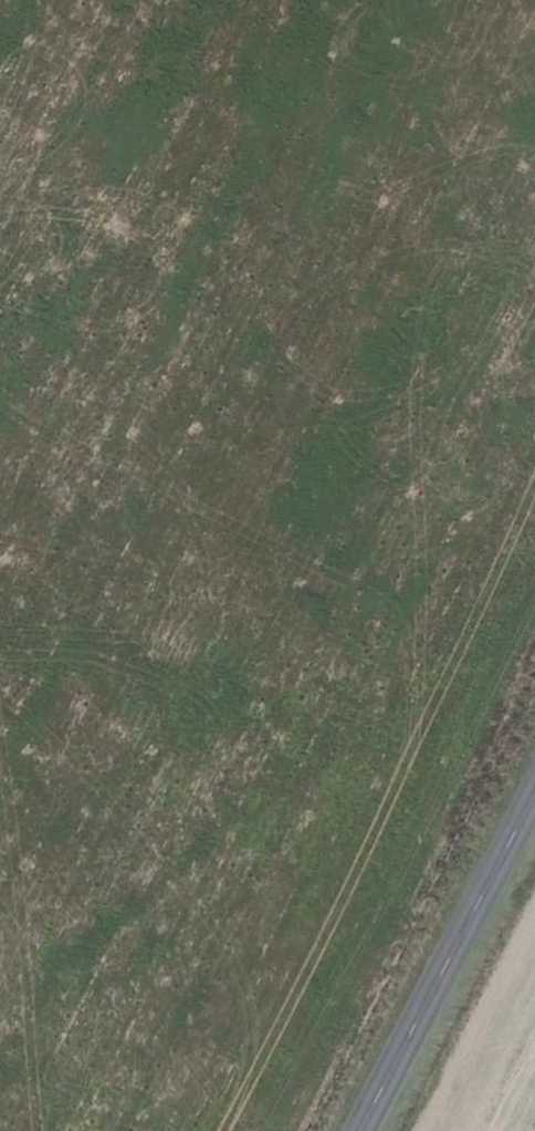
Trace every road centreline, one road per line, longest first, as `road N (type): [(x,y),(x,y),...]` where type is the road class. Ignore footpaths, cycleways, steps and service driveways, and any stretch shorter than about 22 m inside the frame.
road 1 (tertiary): [(534,830),(379,1130)]

